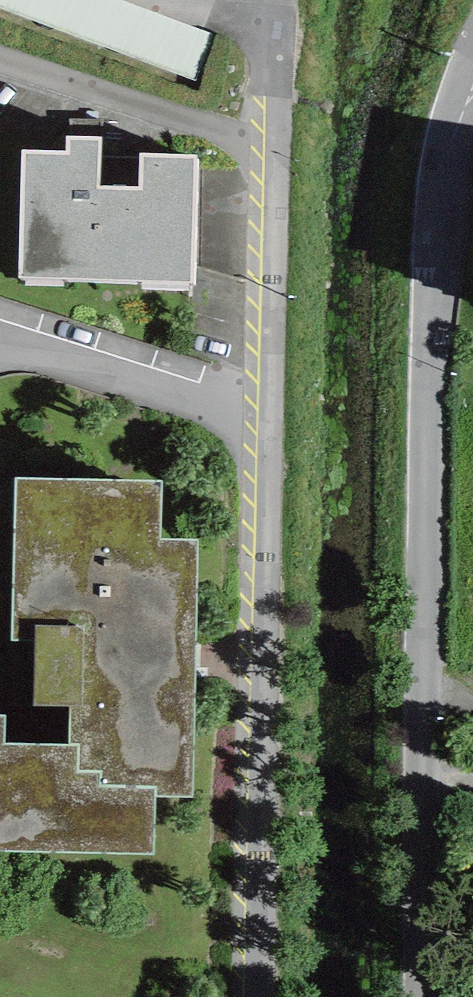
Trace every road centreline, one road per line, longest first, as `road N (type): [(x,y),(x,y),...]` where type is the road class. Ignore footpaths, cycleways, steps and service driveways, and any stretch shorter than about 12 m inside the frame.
road 1 (residential): [(248,996),(254,0)]
road 2 (residential): [(422,996),(429,180),(471,69)]

